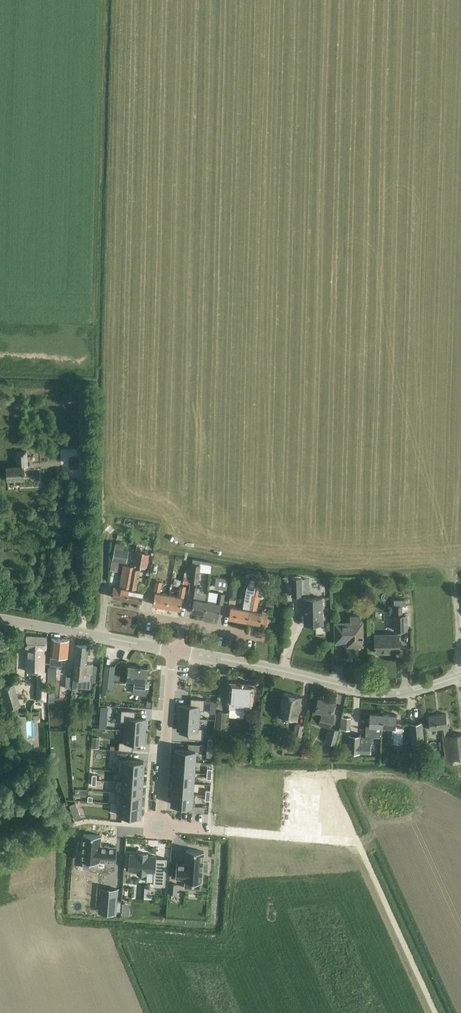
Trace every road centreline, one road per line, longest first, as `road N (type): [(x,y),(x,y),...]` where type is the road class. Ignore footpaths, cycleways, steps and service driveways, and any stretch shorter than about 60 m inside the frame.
road 1 (tertiary): [(179,652),(365,693),(415,691),(460,675)]
road 2 (tertiary): [(0,621),(171,651)]
road 3 (residential): [(160,822),(171,651)]

